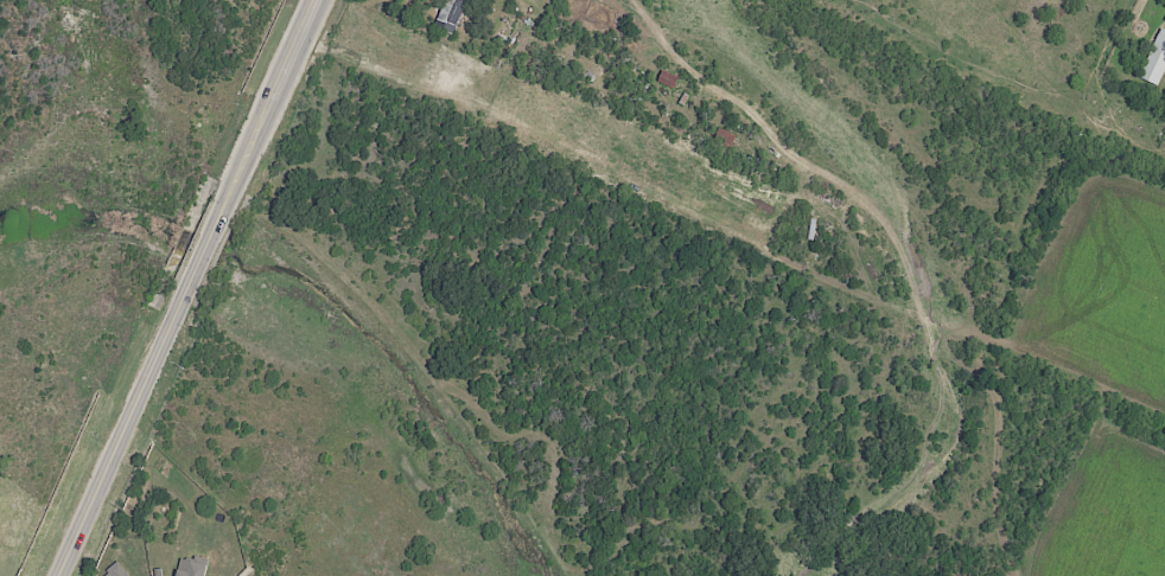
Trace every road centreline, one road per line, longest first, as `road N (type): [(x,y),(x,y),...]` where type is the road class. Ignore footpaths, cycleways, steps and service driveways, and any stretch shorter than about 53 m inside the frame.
road 1 (secondary): [(58,575),(315,0)]

